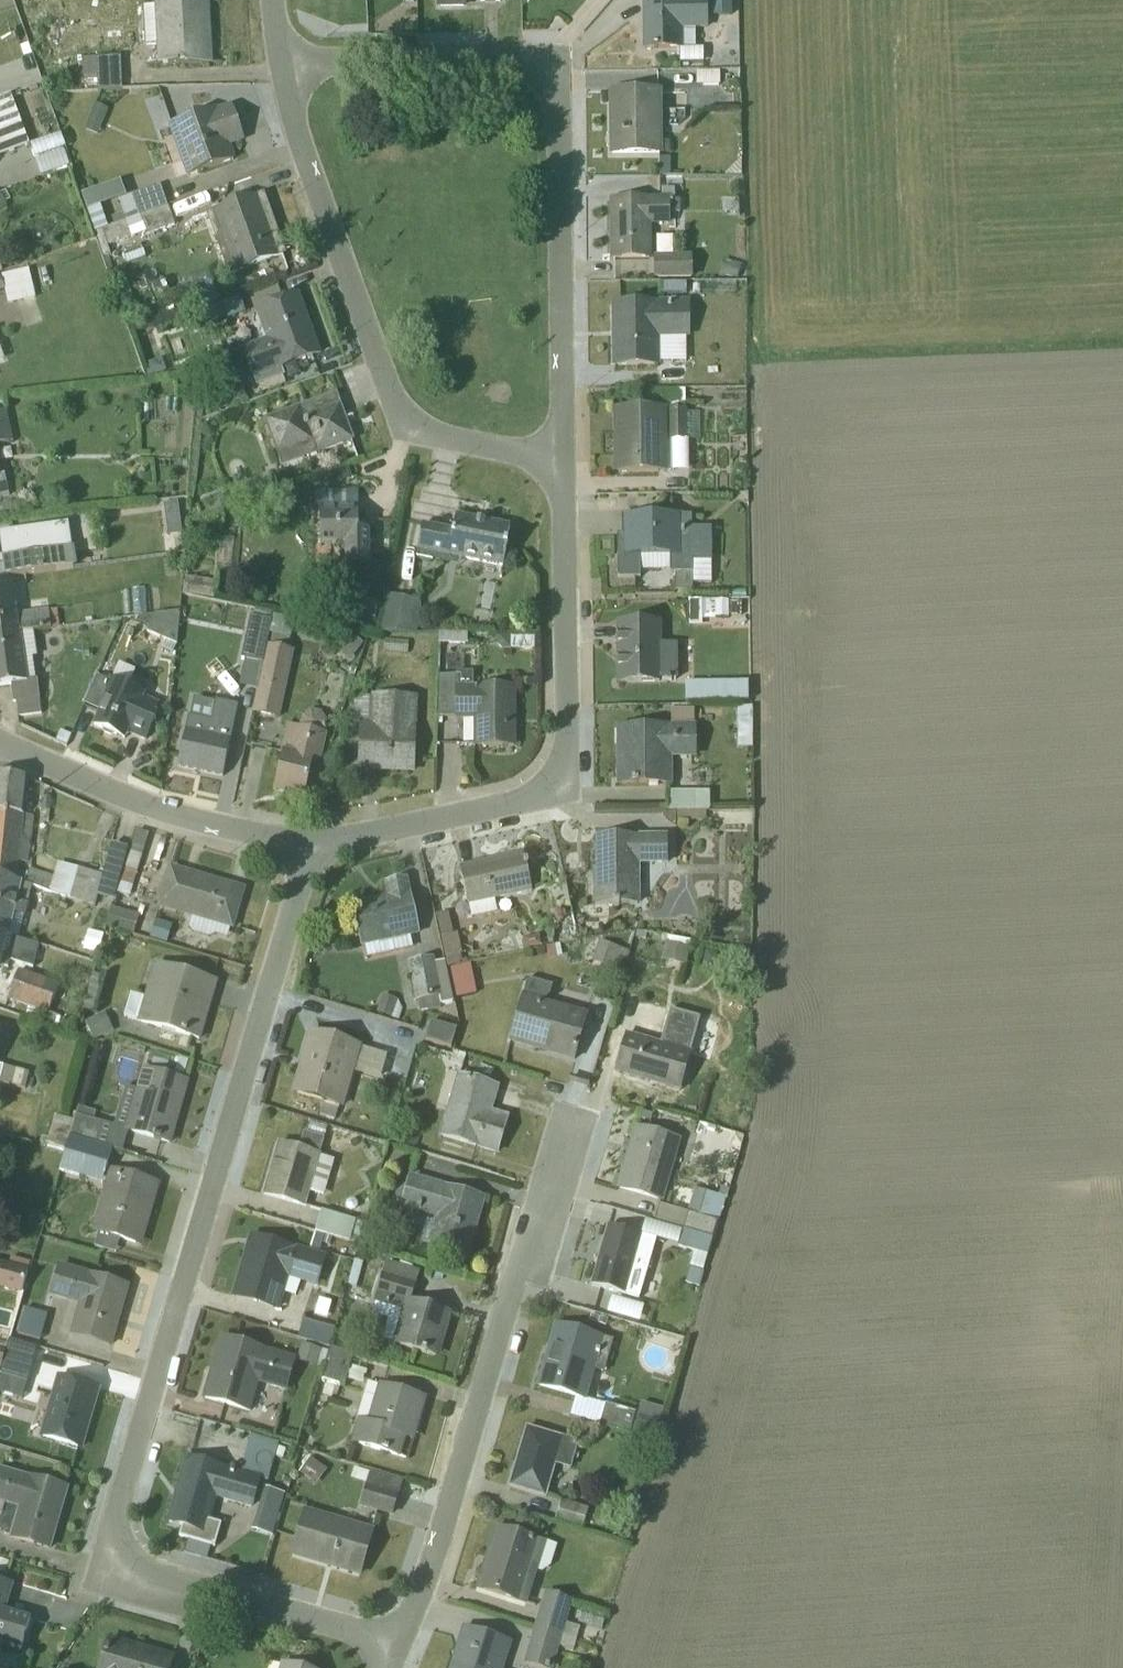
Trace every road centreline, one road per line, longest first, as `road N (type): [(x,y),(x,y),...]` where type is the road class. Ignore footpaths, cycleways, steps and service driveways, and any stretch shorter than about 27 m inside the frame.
road 1 (residential): [(393,1641),(210,1590),(177,1593),(111,1570),(120,1496),(307,844)]
road 2 (residential): [(559,458),(553,58),(370,58),(282,69)]
road 3 (residential): [(307,844),(502,805),(561,782),(559,458)]
road 4 (residential): [(572,1134),(513,1280),(430,1564),(393,1641)]
road 5 (residential): [(559,458),(435,437),(404,424),(298,138),(282,69)]
road 6 (residential): [(0,746),(147,807),(307,844)]

